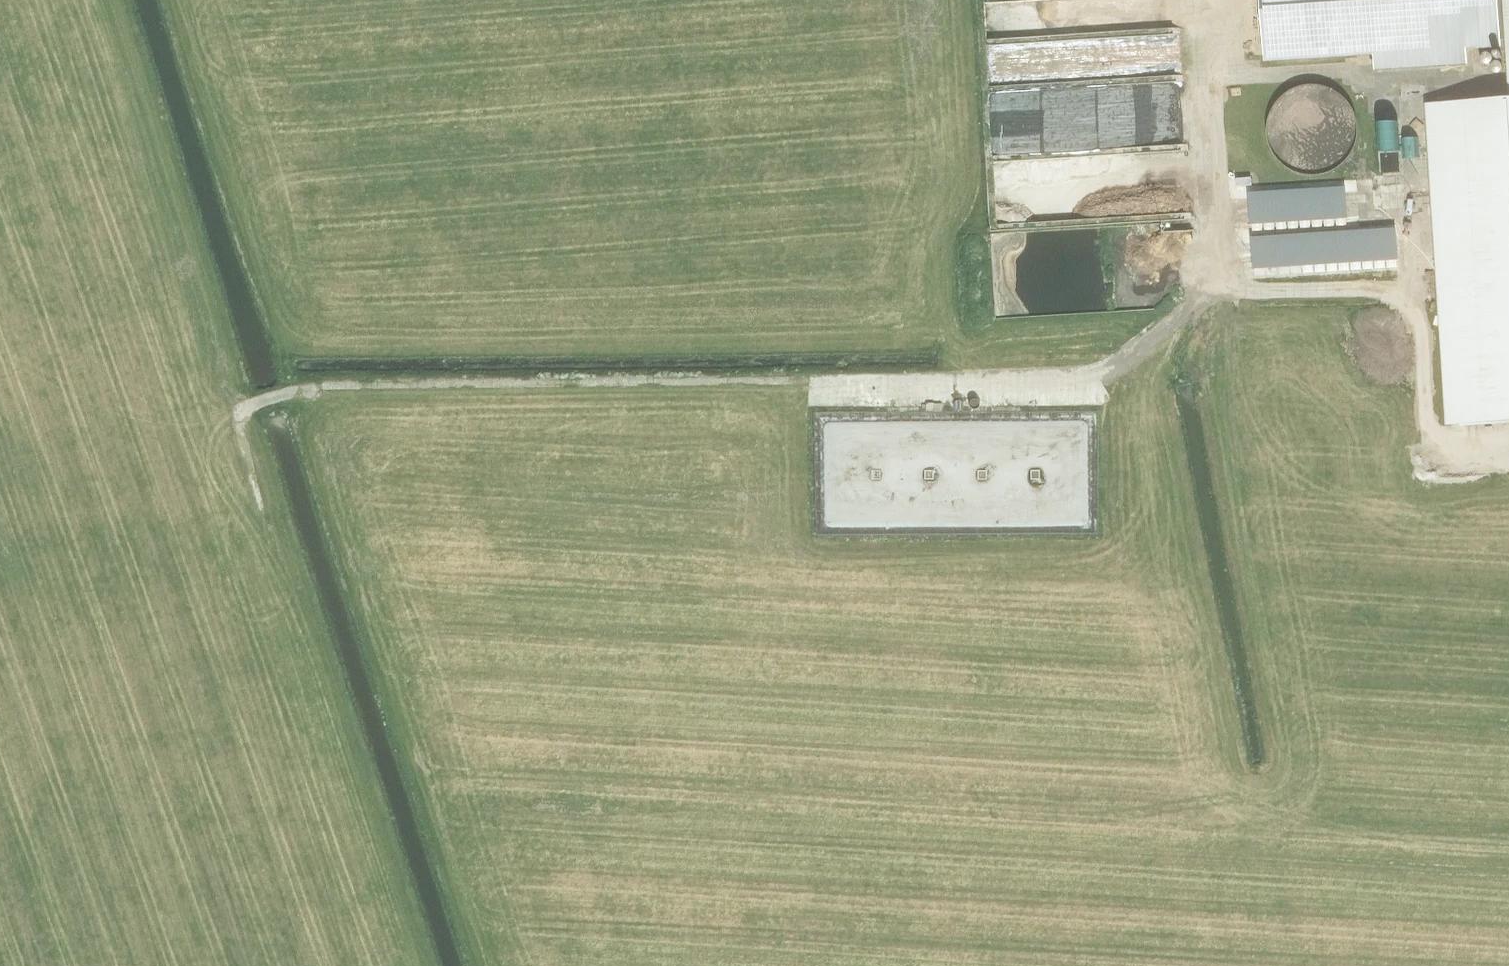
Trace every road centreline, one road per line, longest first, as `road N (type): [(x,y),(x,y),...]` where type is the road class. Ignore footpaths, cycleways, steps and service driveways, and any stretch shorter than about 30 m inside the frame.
road 1 (track): [(243,408),(328,385),(1072,376),(1118,363),(1213,293),(1425,288)]
road 2 (track): [(1433,415),(1412,78),(1369,80),(1342,70),(1200,80),(1213,293)]

